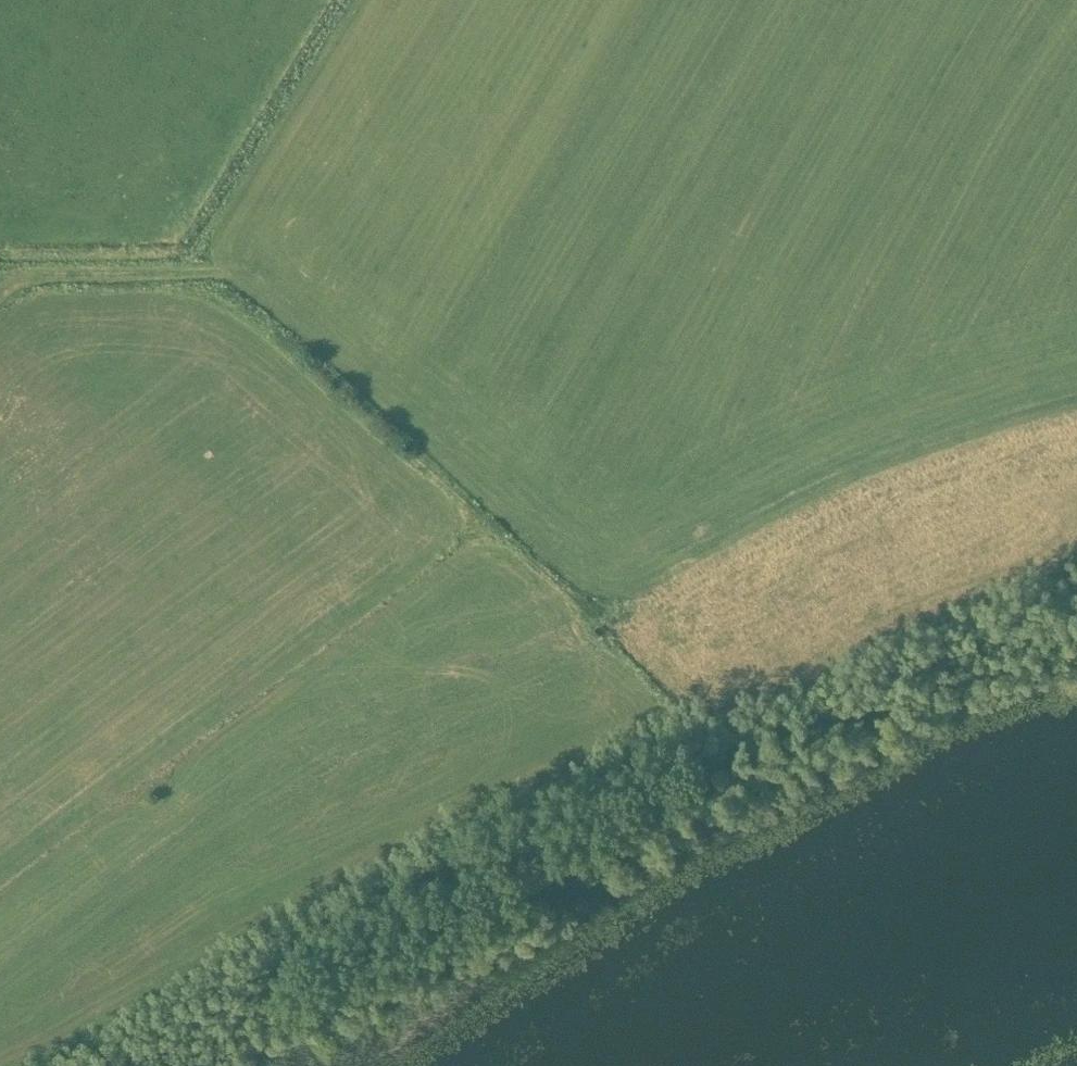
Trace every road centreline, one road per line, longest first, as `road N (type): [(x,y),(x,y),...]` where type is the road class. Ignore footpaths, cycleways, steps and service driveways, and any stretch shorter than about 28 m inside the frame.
road 1 (track): [(0,295),(42,274),(231,273)]

